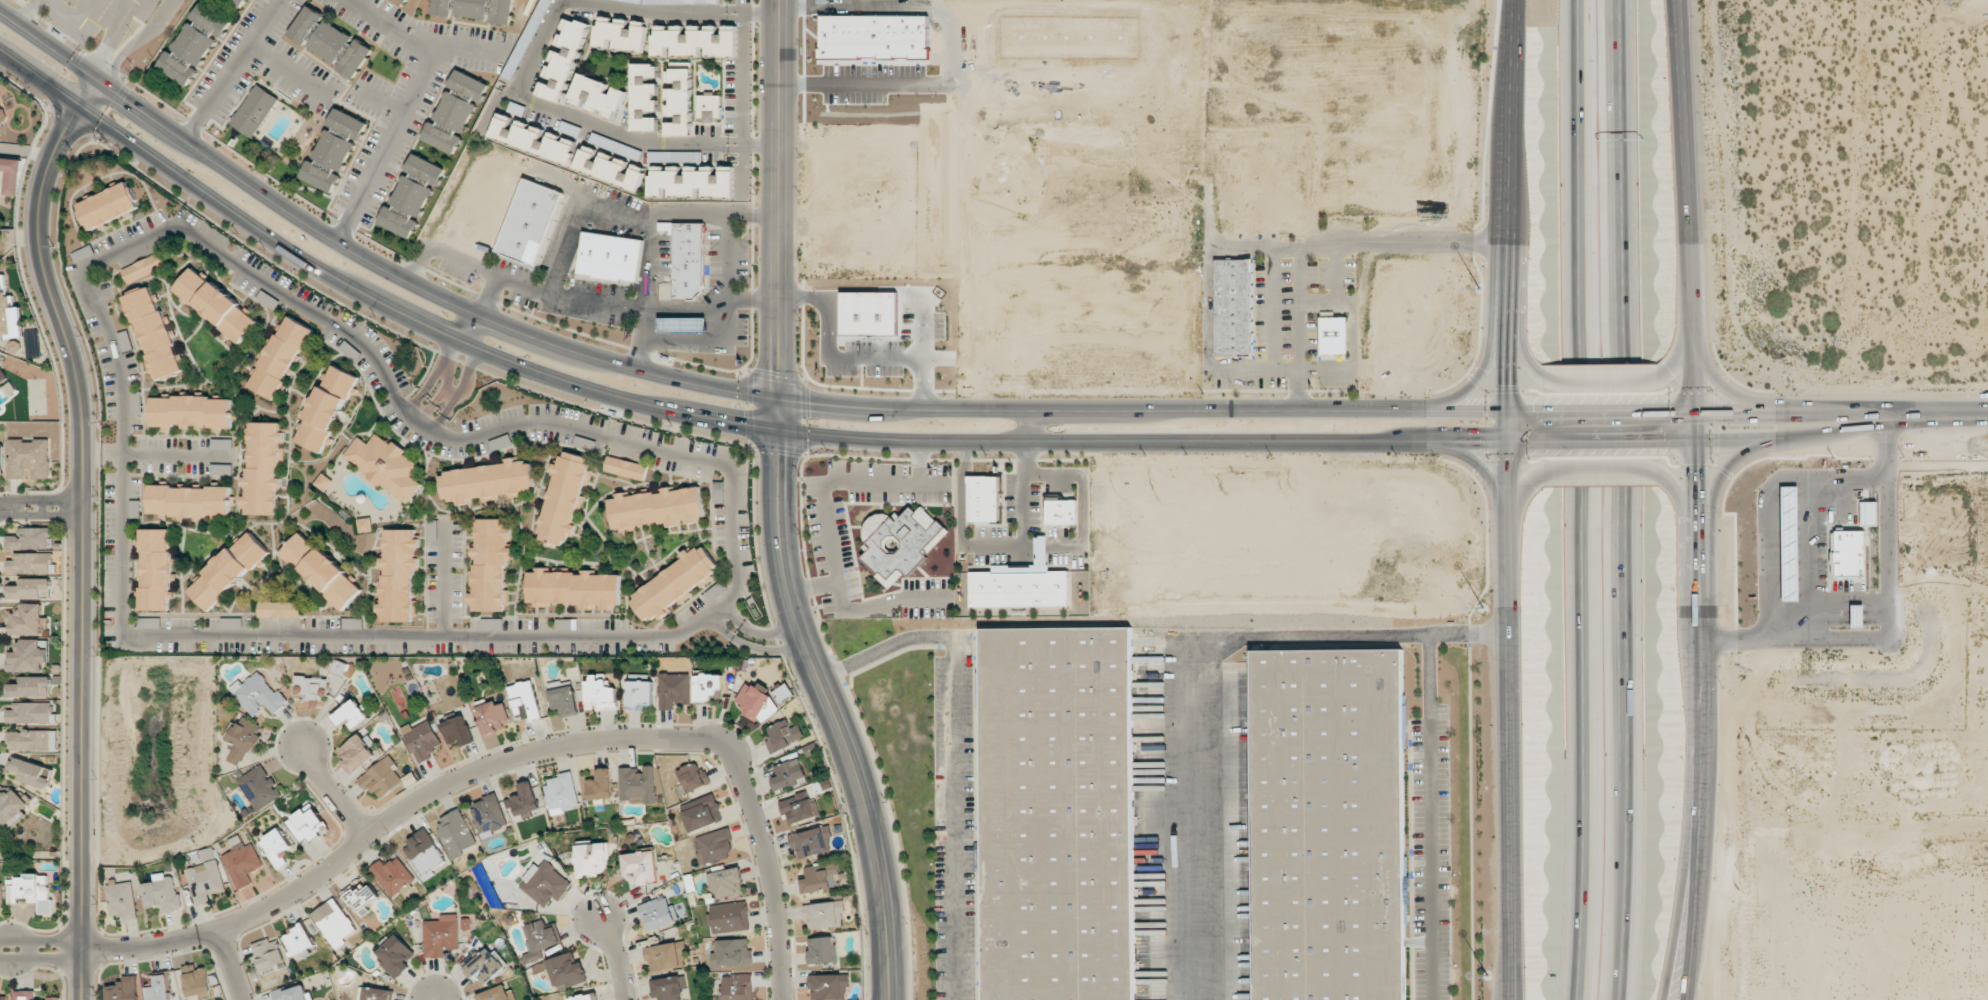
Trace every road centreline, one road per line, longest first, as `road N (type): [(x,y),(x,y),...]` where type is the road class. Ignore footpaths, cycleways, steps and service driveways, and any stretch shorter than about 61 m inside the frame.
road 1 (secondary): [(1684,999),(1701,683),(1679,0)]
road 2 (motorway): [(1570,0),(1581,752),(1572,999)]
road 3 (motorway): [(1620,999),(1627,685),(1616,0)]
road 4 (secondary): [(1517,0),(1507,633),(1513,999)]
road 5 (tertiary): [(99,77),(57,141),(36,213),(44,277),(84,409),(80,949)]
road 6 (secondary): [(779,399),(614,362),(454,303),(328,236),(0,9)]
road 7 (secondary): [(0,51),(281,246),(400,315),(592,392),(778,429)]
road 8 (secondary): [(778,429),(922,444),(1509,439)]
road 9 (secondary): [(1509,410),(886,409),(779,399)]
road 10 (residential): [(80,949),(168,943),(256,917),(443,786),(502,761),(562,745),(717,740)]
road 11 (tertiary): [(778,429),(781,561),(797,628),(870,826),(885,904),(888,999)]
road 12 (tertiary): [(780,0),(779,399)]
road 13 (secondary): [(1658,440),(1791,436),(1942,415)]
road 14 (secondary): [(1942,415),(1658,411)]
road 15 (residential): [(781,999),(768,868),(738,765),(717,740)]
road 16 (motorway): [(1664,999),(1698,803)]

